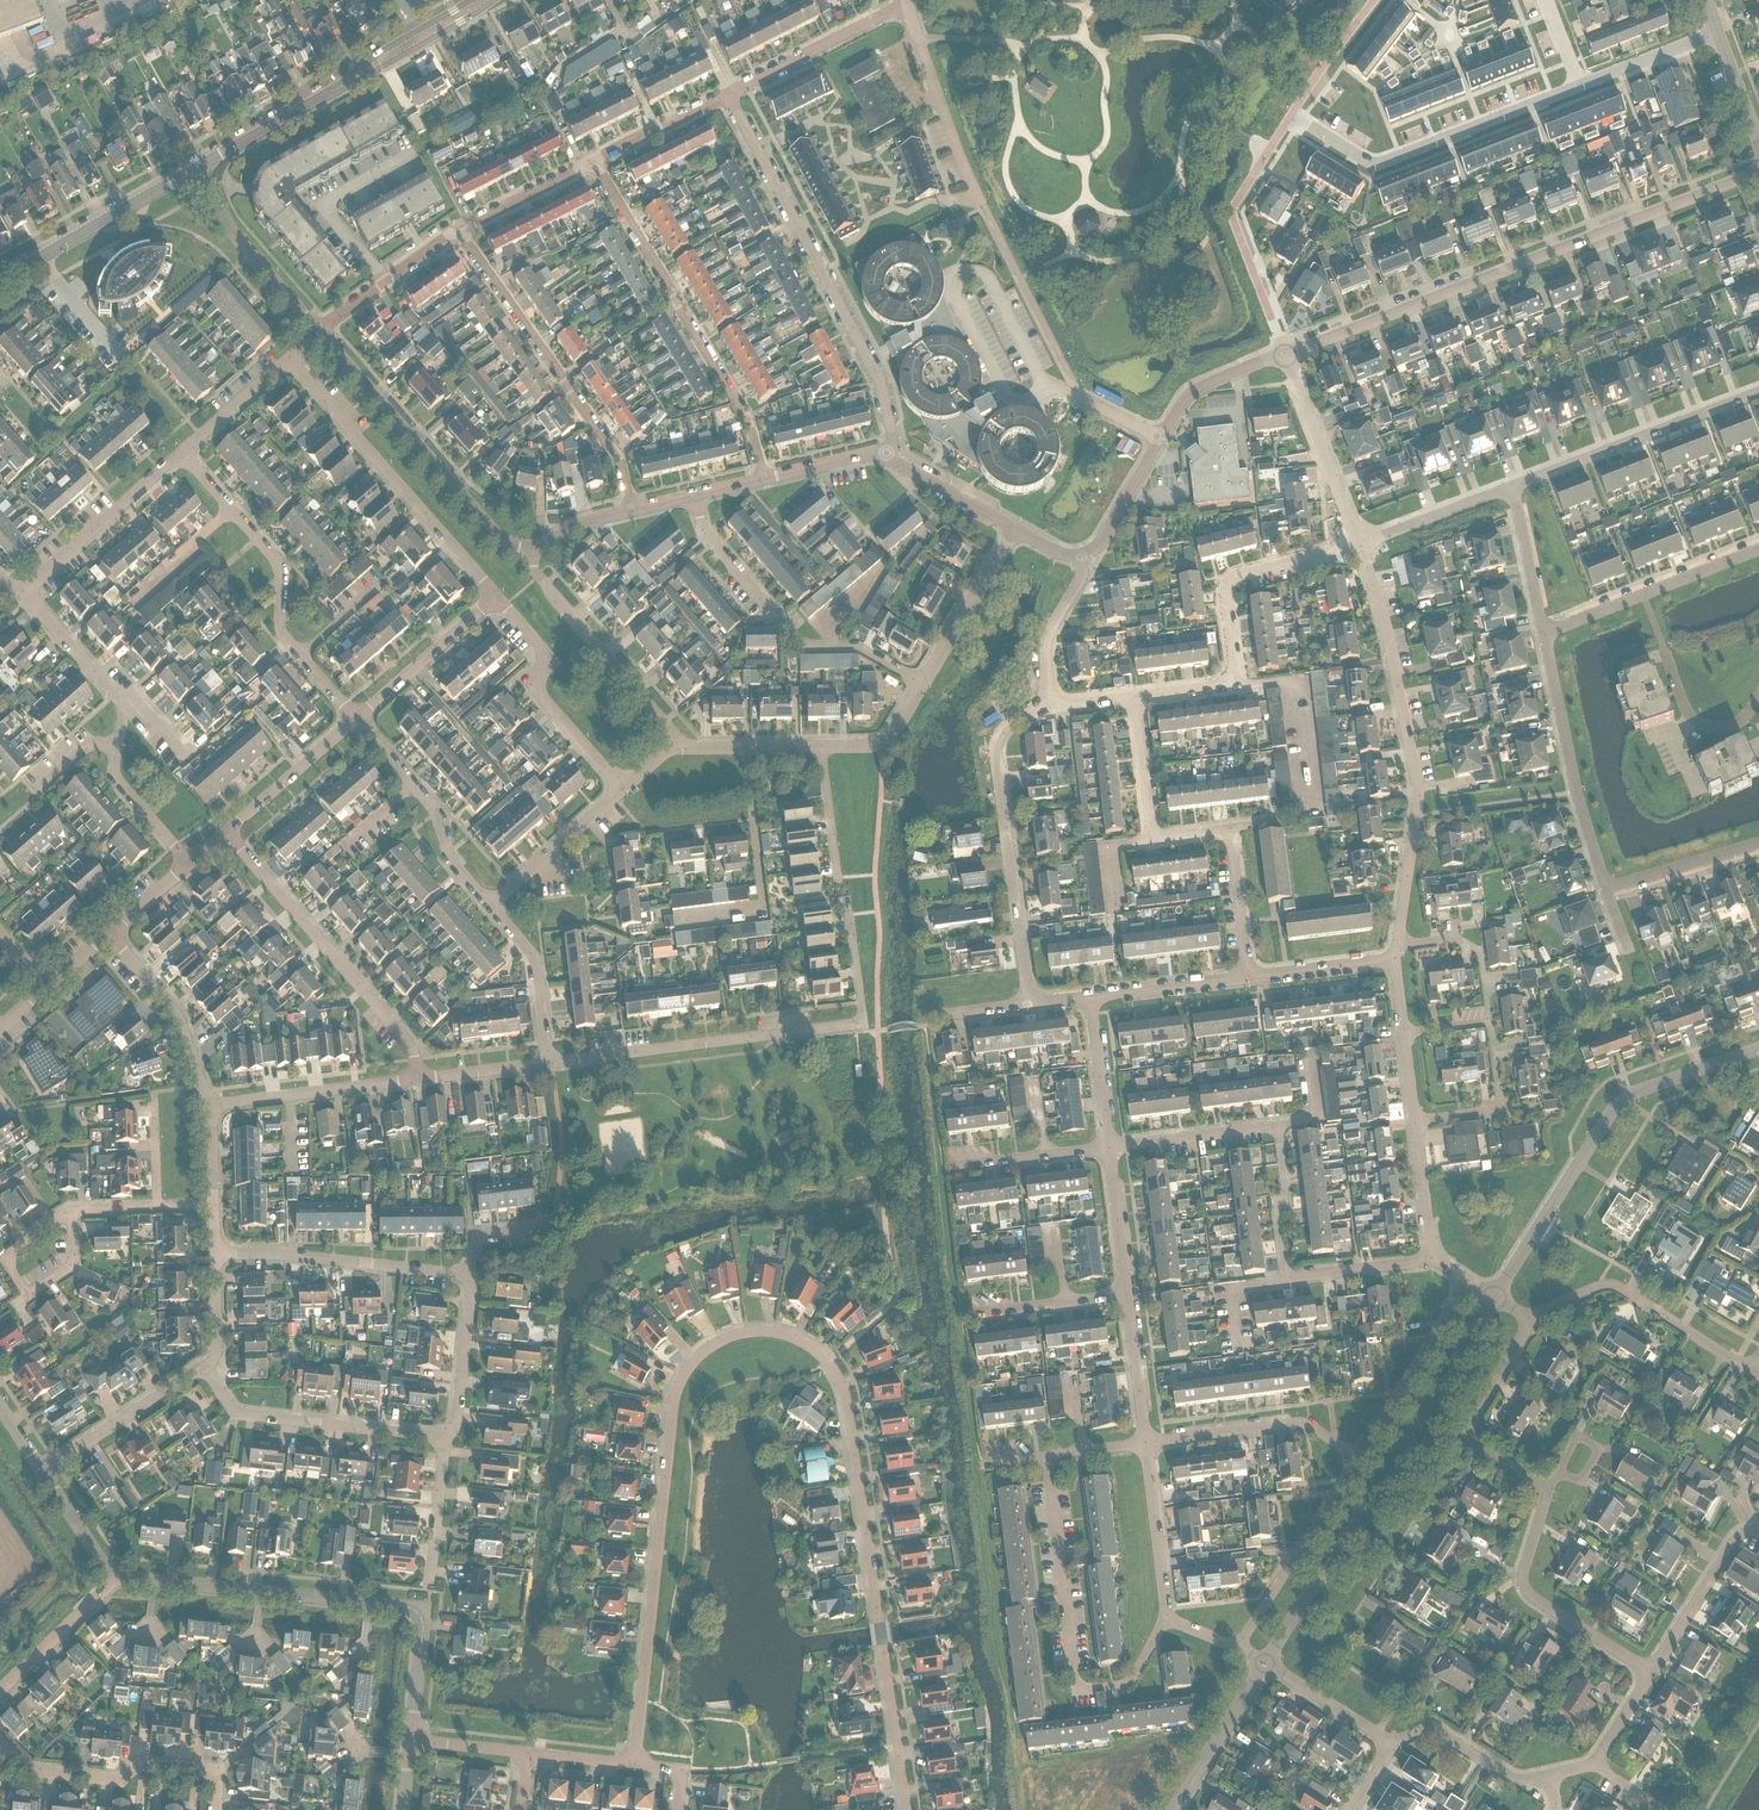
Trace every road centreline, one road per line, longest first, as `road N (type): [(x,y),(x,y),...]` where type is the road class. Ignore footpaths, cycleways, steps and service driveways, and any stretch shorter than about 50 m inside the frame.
road 1 (residential): [(635,1765),(674,1401),(684,1375),(716,1344),(762,1332),(790,1336),(840,1382),(880,1619)]
road 2 (tertiary): [(1284,354),(1758,172)]
road 3 (tertiary): [(1264,1664),(1493,1296)]
road 4 (tertiary): [(410,1740),(423,1627),(409,1608),(117,1573)]
road 5 (residential): [(546,1064),(863,1024),(849,913)]
road 6 (residential): [(1360,545),(1391,647),(1418,795),(1398,947)]
road 7 (residential): [(729,97),(878,378),(888,454)]
road 8 (tertiary): [(1493,1296),(1614,1108),(1758,1049)]
road 9 (residential): [(593,159),(751,422),(763,477)]
road 10 (residential): [(1048,1457),(1079,1685),(1129,1680),(1167,1622)]
road 11 (tertiary): [(194,170),(485,0)]
road 12 (residential): [(463,234),(622,460),(632,509)]
road 13 (residential): [(1031,1004),(996,746),(1010,727),(1046,707)]
road 14 (residential): [(920,686),(854,644),(803,646),(704,535),(694,494)]
road 15 (residential): [(224,834),(413,1049),(417,1081)]
road 16 (residential): [(496,601),(289,359)]
road 17 (residential): [(1291,117),(1371,167),(1578,85)]
road 18 (tertiary): [(318,332),(498,539),(532,551)]
road 19 (residential): [(1231,833),(1312,815),(1297,681),(1235,684)]
road 20 (residential): [(214,1809),(218,1772),(140,1764),(122,1781),(26,1770),(0,1744)]
road 21 (residential): [(1109,1148),(1316,1122),(1308,1062)]
road 22 (residential): [(1758,392),(1510,488)]
road 23 (residential): [(1239,1352),(1231,1290),(1432,1262)]
road 24 (residential): [(442,1438),(234,1414),(204,1367)]
road 25 (residential): [(1542,633),(1606,889)]
road 26 (residential): [(215,1254),(473,1276)]
road 27 (residential): [(1284,354),(1239,219),(1240,201),(1291,117)]
road 28 (residential): [(1758,1369),(1613,1288),(1529,1316)]
road 29 (residential): [(1652,1675),(1523,1588),(1549,1495)]
road 30 (residential): [(744,749),(762,909),(675,920)]
road 31 (residential): [(300,656),(279,631),(282,569),(181,454)]
road 32 (residential): [(621,790),(532,690),(548,662),(496,601)]
road 33 (residential): [(532,551),(537,578),(673,745)]
road 34 (residential): [(1549,1495),(1465,1435),(1529,1316)]
road 35 (residential): [(1235,684),(1230,583),(1360,545)]
road 36 (residential): [(490,907),(448,862),(436,813),(355,722)]
road 37 (residential): [(1235,1650),(1355,1457)]
road 38 (residential): [(71,1212),(73,1264),(26,1296),(1,1256),(59,1218)]
road 39 (tertiary): [(0,278),(194,170)]
road 40 (residential): [(1147,1444),(1298,1424),(1355,1457)]
road 41 (residential): [(1642,595),(1691,716),(1710,728),(1729,727),(1758,698)]
road 42 (residential): [(208,1105),(417,1081)]
road 43 (residential): [(25,594),(181,454)]
road 44 (residential): [(982,202),(906,7)]
road 45 (residential): [(1355,1457),(1465,1283)]
road 46 (residential): [(1284,354),(1360,545)]
road 47 (tertiary): [(194,170),(318,332)]
road 48 (residential): [(208,1105),(174,1011),(108,933)]
road 49 (residential): [(729,97),(906,7)]
road 50 (residential): [(42,1472),(204,1367)]
road 51 (residential): [(906,1809),(880,1619)]
road 52 (residential): [(355,722),(496,601)]
road 53 (residential): [(920,686),(1015,529)]
road 54 (residential): [(1652,1675),(1735,1542),(1758,1531)]
road 55 (residential): [(1167,1622),(1147,1444)]
road 56 (residential): [(318,332),(444,238),(463,234)]
road 57 (residential): [(490,907),(621,790)]
road 58 (residential): [(1490,1024),(1500,1111),(1414,1120)]
road 59 (residential): [(546,1064),(533,961),(490,907)]
road 60 (residential): [(224,834),(355,722)]
road 61 (tertiary): [(1173,1809),(1264,1664)]
road 62 (residential): [(1394,1743),(1435,1734),(1511,1777),(1550,1777)]
road 63 (residential): [(442,1438),(457,1416),(473,1276)]
road 64 (residential): [(0,1689),(117,1573)]
road 65 (residential): [(1510,488),(1360,545)]
road 66 (residential): [(1090,997),(1249,978)]
road 67 (residential): [(1398,947),(1457,940),(1483,954),(1490,1024)]
road 68 (residential): [(1606,889),(1758,845)]
road 69 (tertiary): [(1161,438),(1182,403),(1203,387),(1284,354)]
road 70 (residential): [(25,594),(128,707)]
road 71 (residential): [(1046,707),(1050,634),(1084,562)]
road 72 (residential): [(1109,1148),(1090,997)]
road 73 (residential): [(1394,1743),(1264,1664)]
road 74 (residential): [(1147,1444),(1128,1295)]
road 75 (residential): [(979,1314),(1128,1295)]
road 76 (residential): [(463,234),(593,159)]
road 77 (residential): [(593,159),(729,97)]
road 78 (residential): [(1578,85),(1716,29)]
road 79 (residential): [(1510,488),(1542,633)]
road 80 (residential): [(1128,1295),(1109,1148)]
road 81 (residential): [(962,1167),(1109,1148)]
road 82 (residential): [(1249,978),(1396,960)]
road 83 (tertiary): [(888,454),(1015,529)]
road 84 (residential): [(1154,843),(1134,697)]
road 85 (residential): [(429,1584),(442,1438)]
road 86 (residential): [(1291,117),(1379,0)]
road 87 (residential): [(1249,978),(1231,833)]
road 88 (tertiary): [(1084,562),(1161,438)]
road 89 (residential): [(841,890),(822,747)]
road 90 (residential): [(181,454),(289,359)]
road 91 (residential): [(1414,1120),(1432,1262)]
road 92 (residential): [(188,865),(112,780),(116,753)]
road 93 (residential): [(417,1081),(546,1064)]
road 94 (residential): [(822,747),(888,740),(920,686)]
road 95 (tertiary): [(763,477),(888,454)]
road 96 (tertiary): [(117,1573),(42,1472)]
road 97 (residential): [(1642,595),(1758,549)]
road 98 (tertiary): [(1758,142),(1716,29)]

